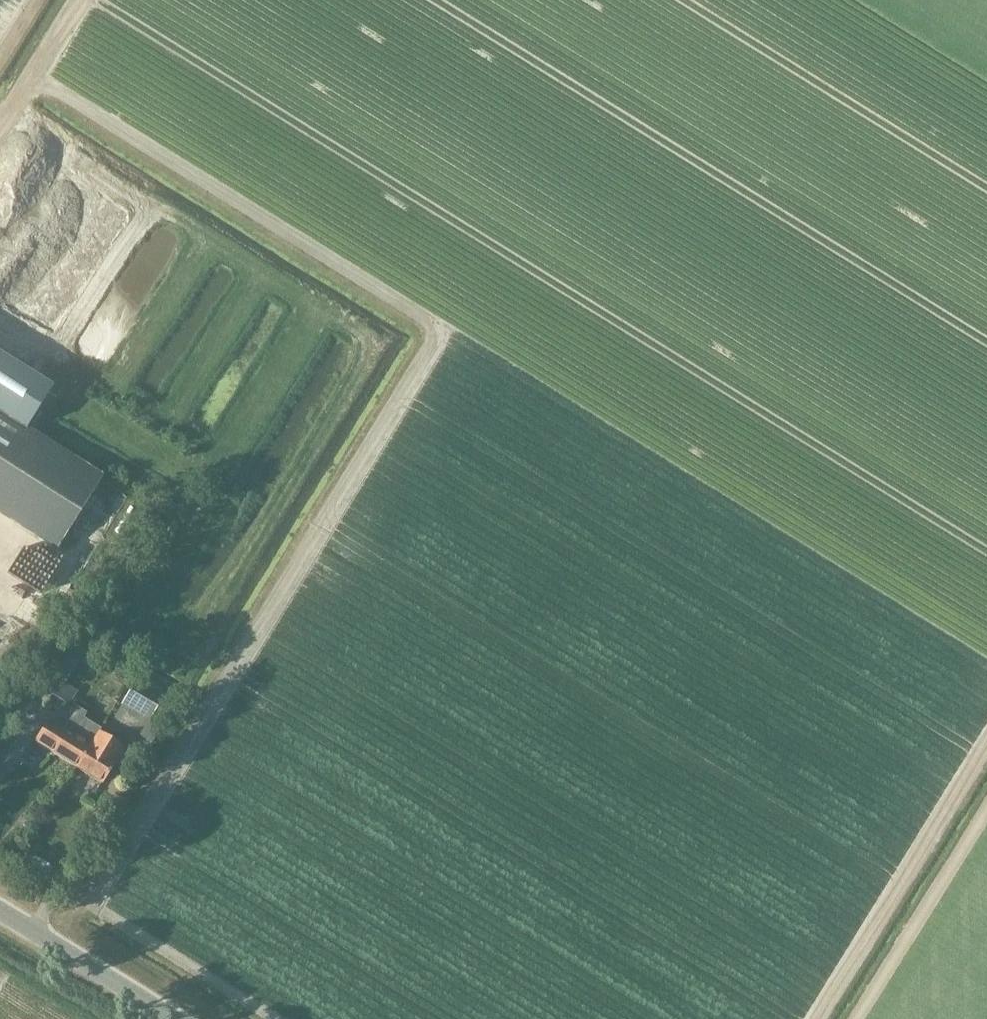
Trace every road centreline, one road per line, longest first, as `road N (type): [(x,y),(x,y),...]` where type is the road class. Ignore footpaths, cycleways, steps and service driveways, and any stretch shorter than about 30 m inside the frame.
road 1 (unclassified): [(176,1018),(0,910)]

